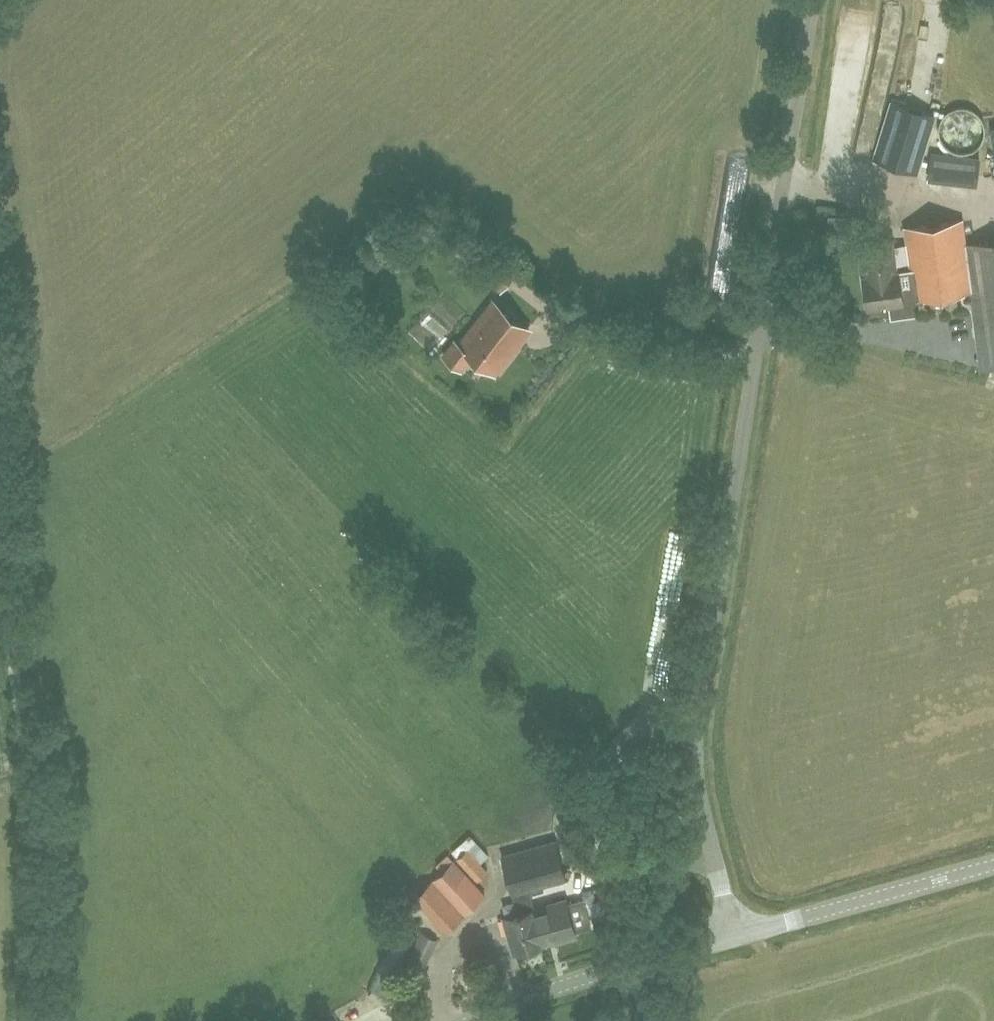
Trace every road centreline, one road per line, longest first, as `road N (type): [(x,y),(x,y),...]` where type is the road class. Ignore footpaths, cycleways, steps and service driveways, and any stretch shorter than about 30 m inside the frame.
road 1 (unclassified): [(738,940),(687,772),(811,0)]
road 2 (track): [(0,548),(27,731),(26,1020)]
road 3 (tertiary): [(474,1020),(552,990),(738,940)]
road 4 (tertiary): [(738,940),(993,867)]

